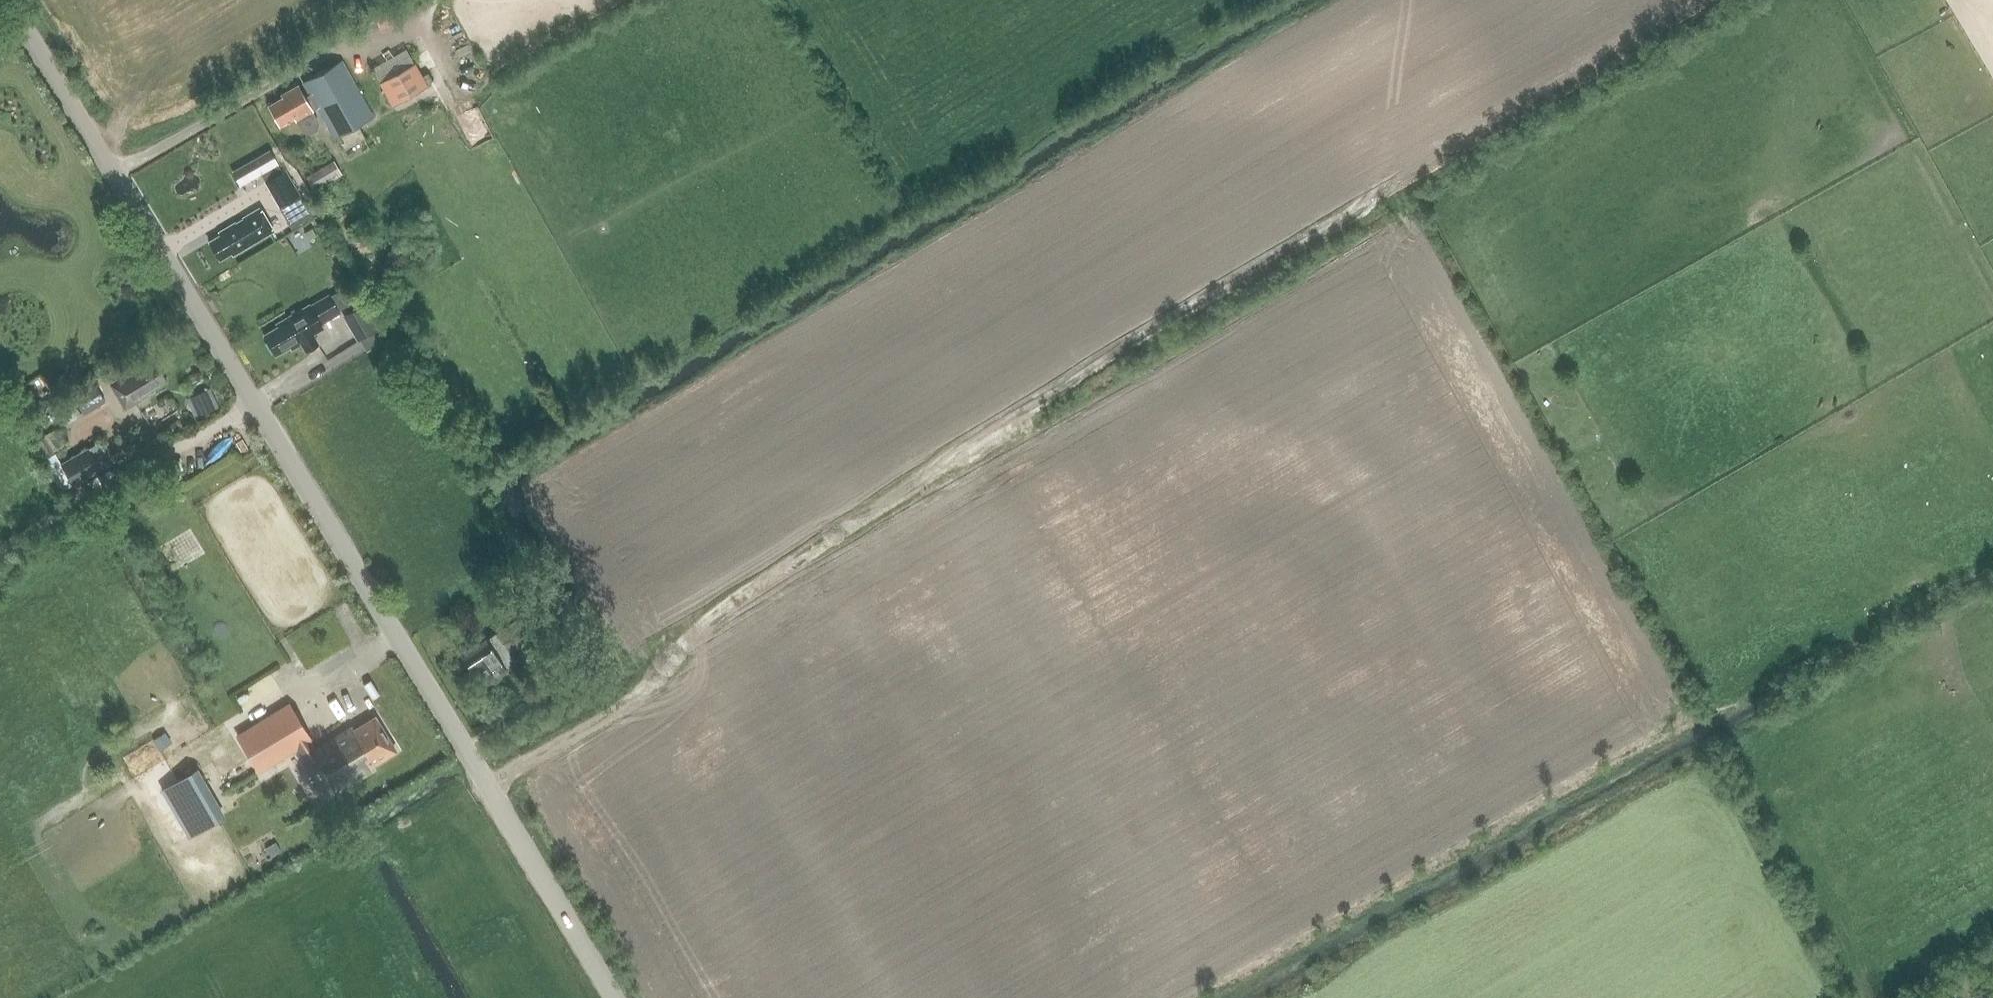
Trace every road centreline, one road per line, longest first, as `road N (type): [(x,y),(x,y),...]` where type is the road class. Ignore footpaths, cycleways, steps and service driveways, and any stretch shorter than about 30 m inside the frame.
road 1 (tertiary): [(612,997),(9,0)]

